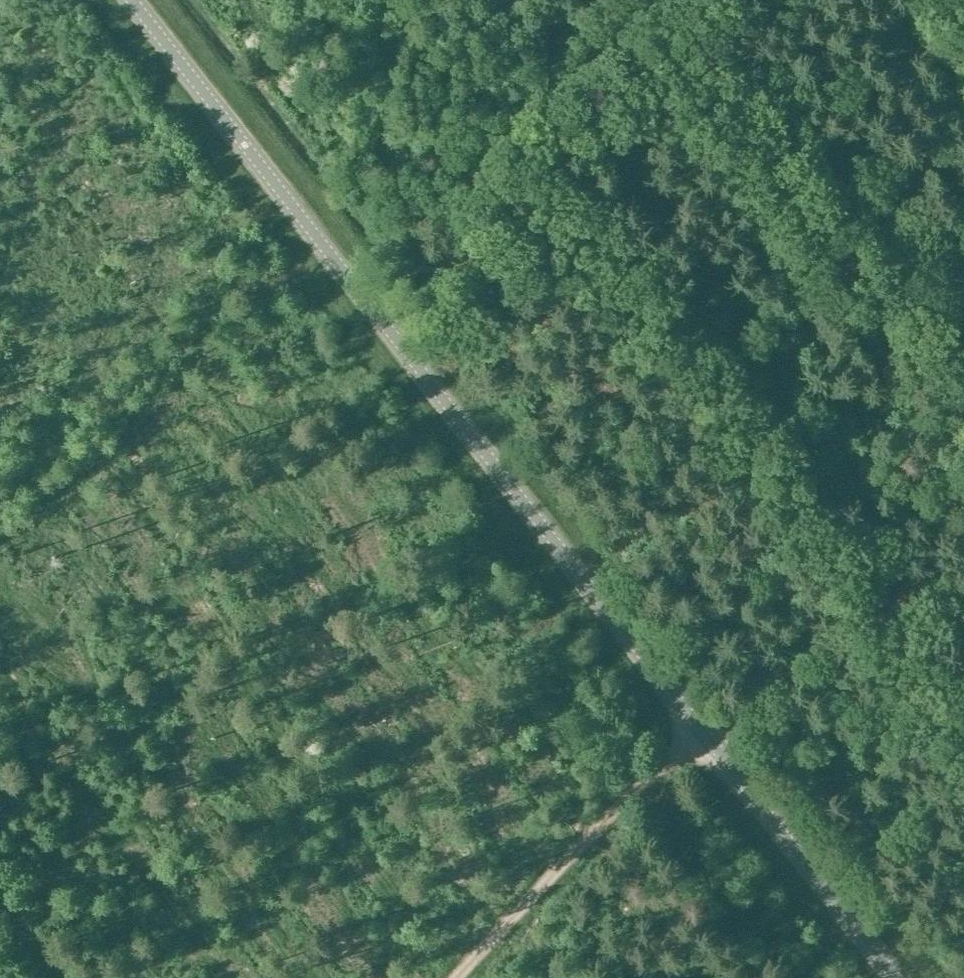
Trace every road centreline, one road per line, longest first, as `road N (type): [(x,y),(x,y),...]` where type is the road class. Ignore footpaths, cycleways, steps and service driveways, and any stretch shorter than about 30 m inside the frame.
road 1 (tertiary): [(895,977),(132,0)]
road 2 (track): [(460,977),(672,753),(803,659),(963,561)]

